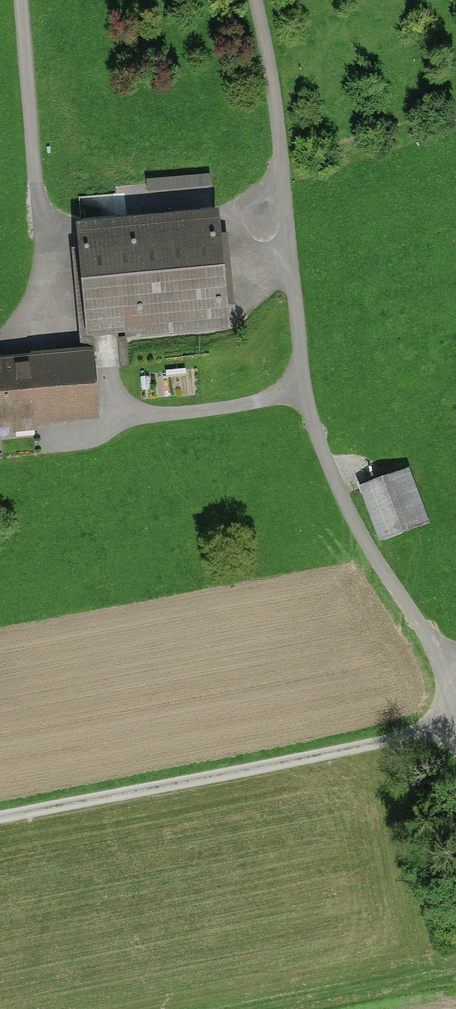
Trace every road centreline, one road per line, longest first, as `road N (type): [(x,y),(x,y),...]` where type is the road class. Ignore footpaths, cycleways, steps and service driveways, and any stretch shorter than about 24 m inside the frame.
road 1 (track): [(256,0),(306,399),(365,542),(455,658)]
road 2 (unclassified): [(22,0),(53,325),(106,355),(128,419),(306,399)]
road 3 (track): [(448,734),(0,814)]

